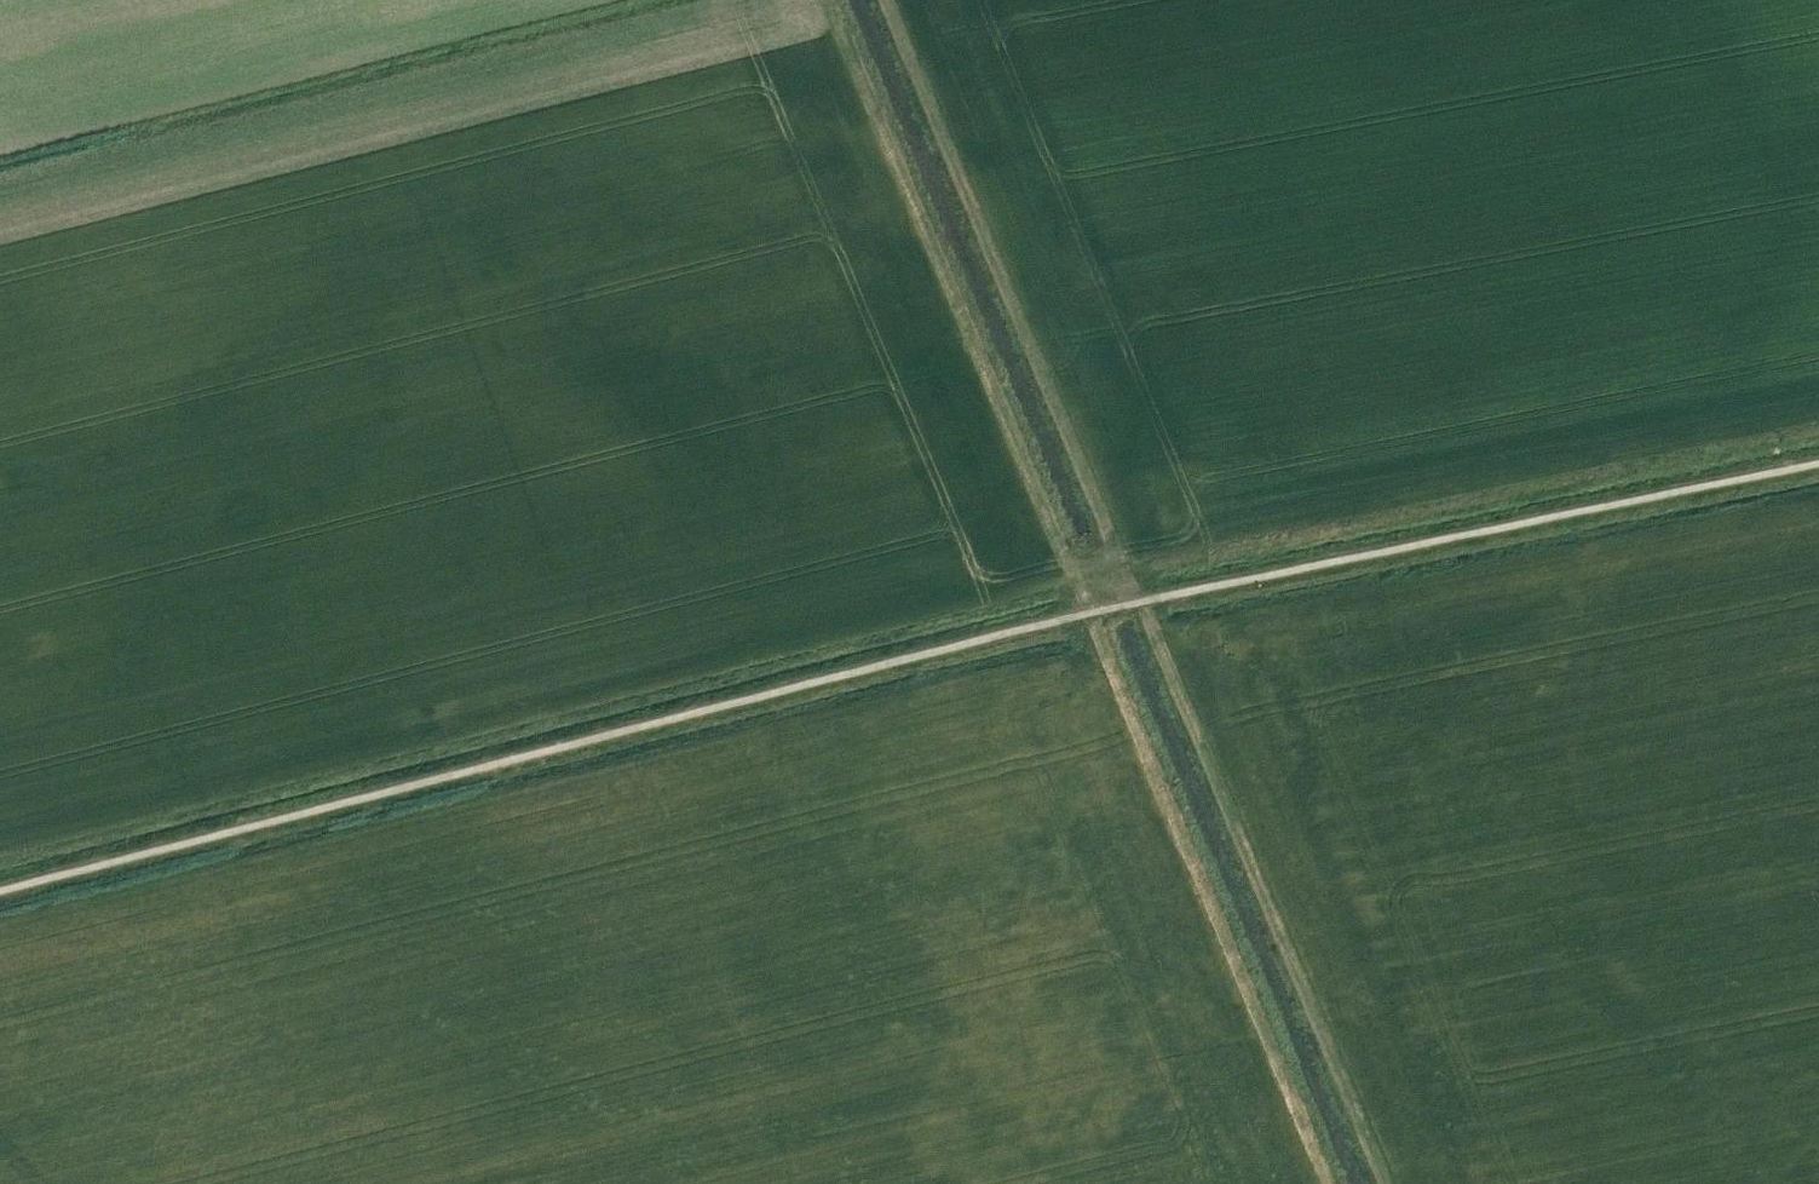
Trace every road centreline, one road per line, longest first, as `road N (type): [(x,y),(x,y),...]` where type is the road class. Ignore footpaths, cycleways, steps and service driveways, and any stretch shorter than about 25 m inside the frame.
road 1 (track): [(1140,601),(886,0)]
road 2 (track): [(1386,1183),(1140,601)]

